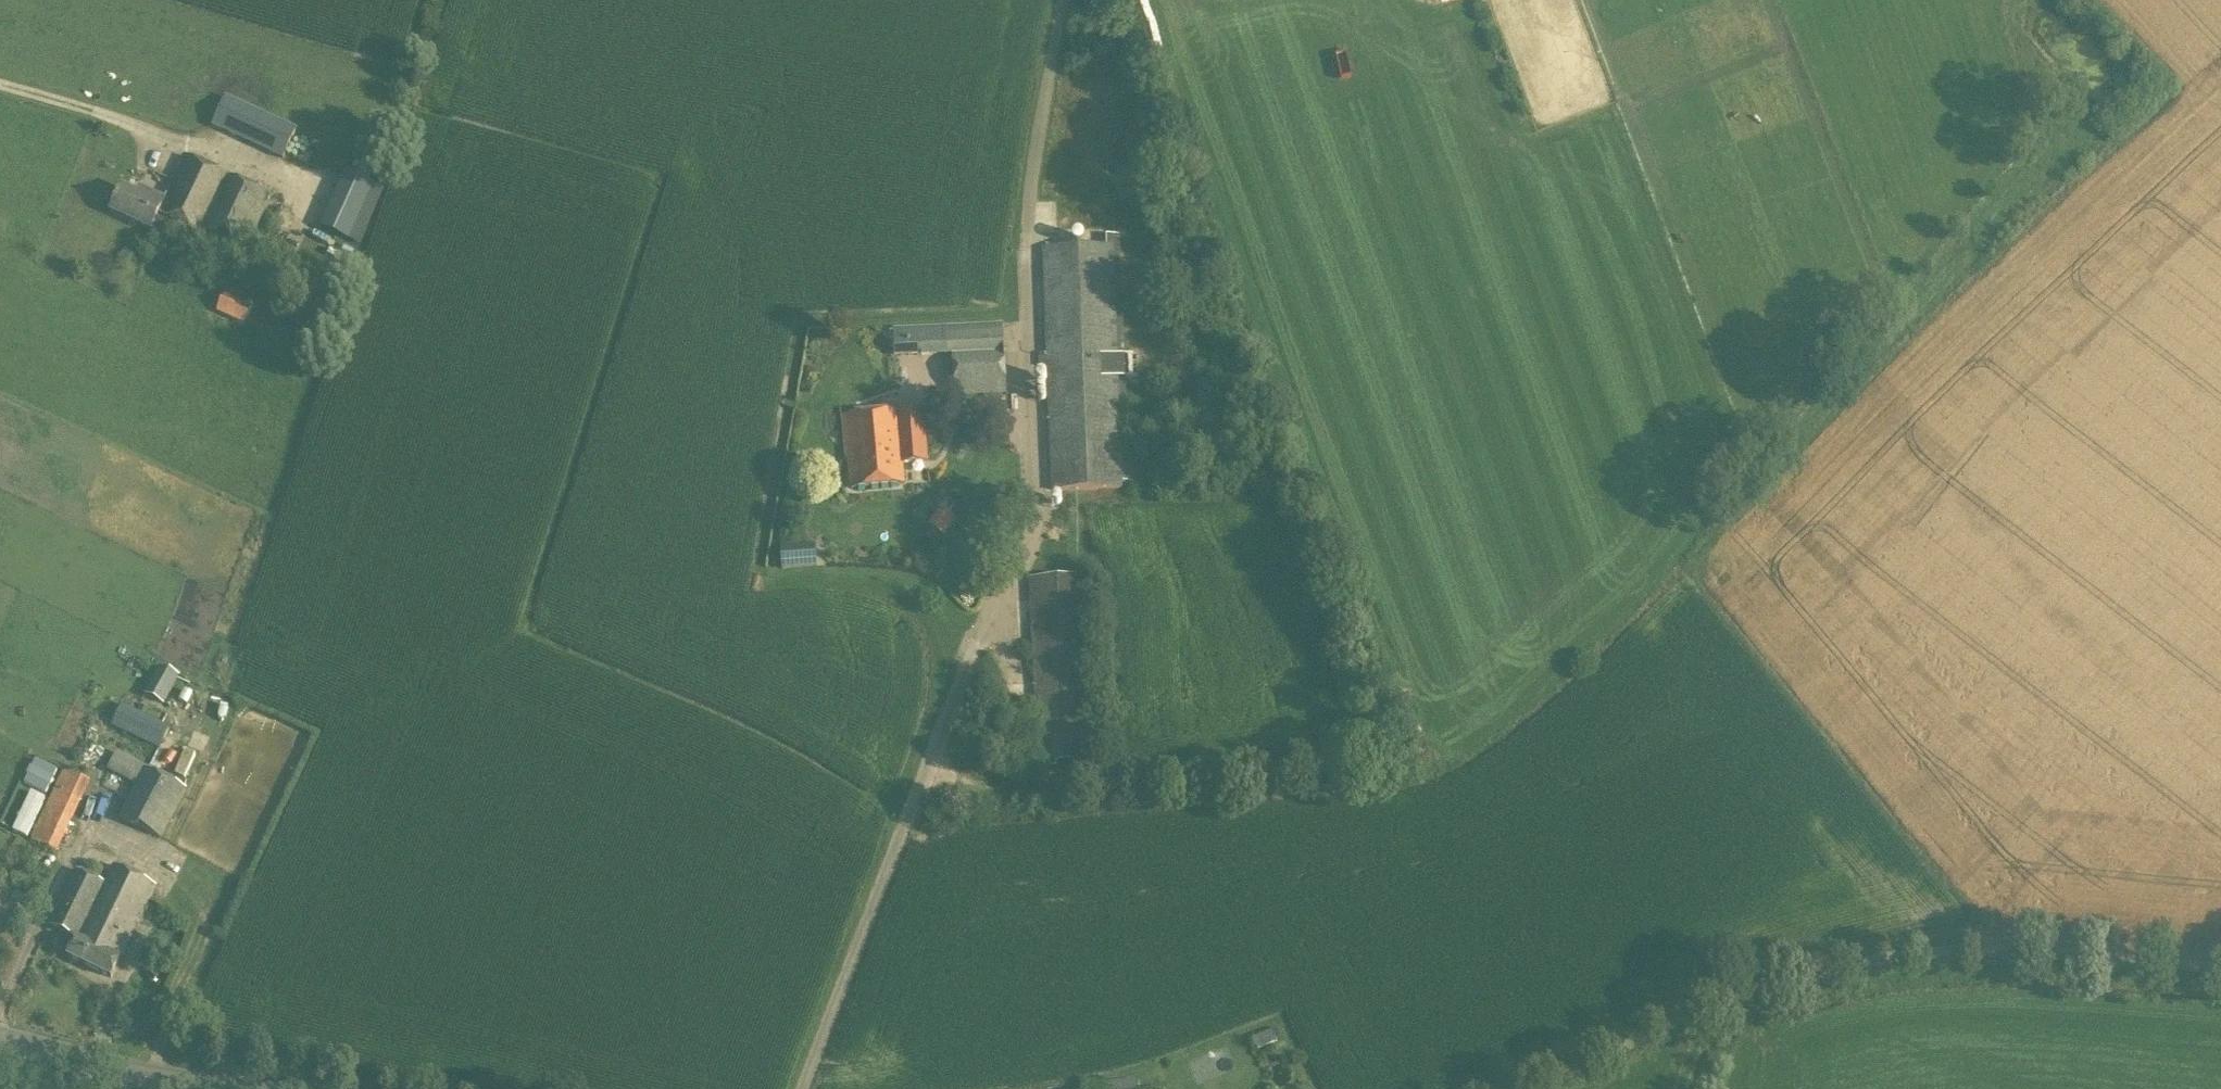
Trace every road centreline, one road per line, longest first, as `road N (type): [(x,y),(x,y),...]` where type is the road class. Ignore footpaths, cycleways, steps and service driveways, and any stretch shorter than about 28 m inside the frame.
road 1 (unclassified): [(805,1088),(1036,514),(1029,231),(1067,0)]
road 2 (unclassified): [(1533,1088),(1762,988),(1853,964),(1921,953),(2048,949),(2220,967)]
road 3 (secondary): [(171,1082),(0,1042)]
road 4 (track): [(0,85),(158,131)]

